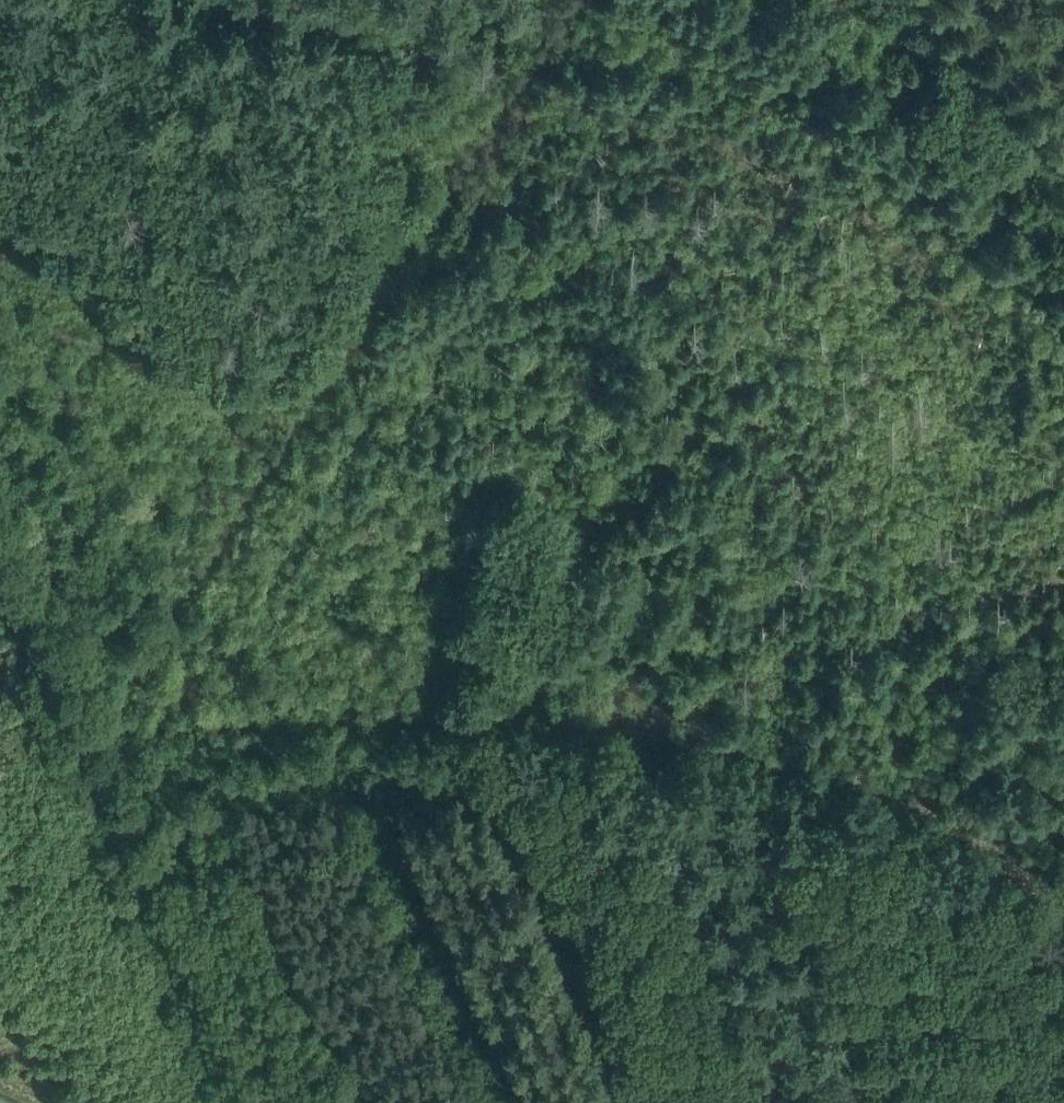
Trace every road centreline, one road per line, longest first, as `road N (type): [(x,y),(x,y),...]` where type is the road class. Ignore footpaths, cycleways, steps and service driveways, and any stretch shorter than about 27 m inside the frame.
road 1 (track): [(96,770),(247,1102)]
road 2 (track): [(0,556),(96,770)]

